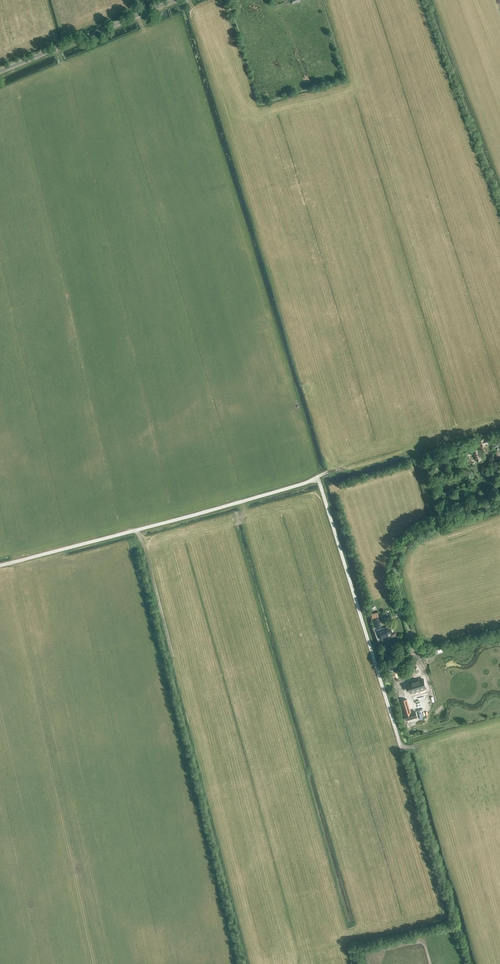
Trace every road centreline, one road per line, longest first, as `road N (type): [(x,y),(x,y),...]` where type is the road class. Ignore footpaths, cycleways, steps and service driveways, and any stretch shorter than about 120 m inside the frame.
road 1 (unclassified): [(499,503),(430,525),(403,546),(396,579),(416,653)]
road 2 (unclassified): [(0,72),(174,0)]

